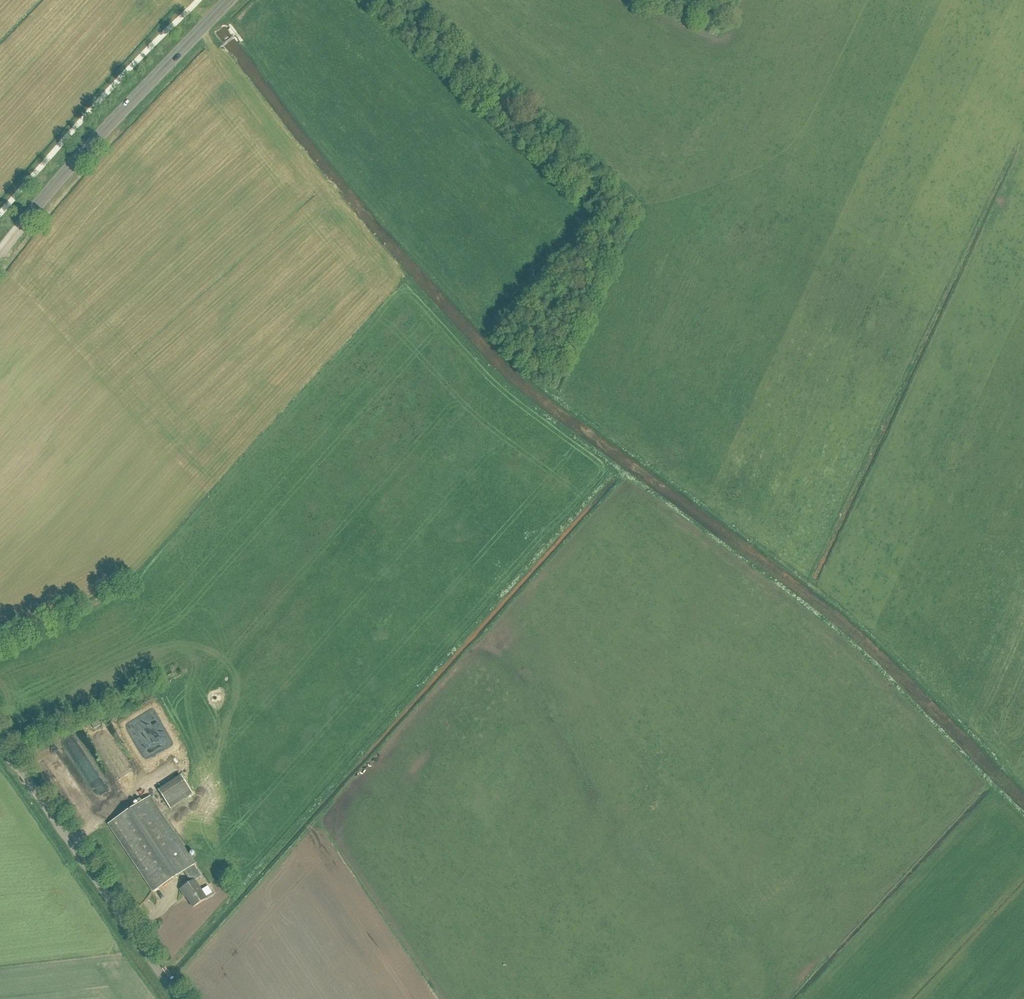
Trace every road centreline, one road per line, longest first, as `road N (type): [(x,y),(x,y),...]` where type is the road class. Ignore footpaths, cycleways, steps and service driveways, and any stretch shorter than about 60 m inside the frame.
road 1 (primary): [(0,254),(229,0)]
road 2 (unclassified): [(177,998),(0,741)]

